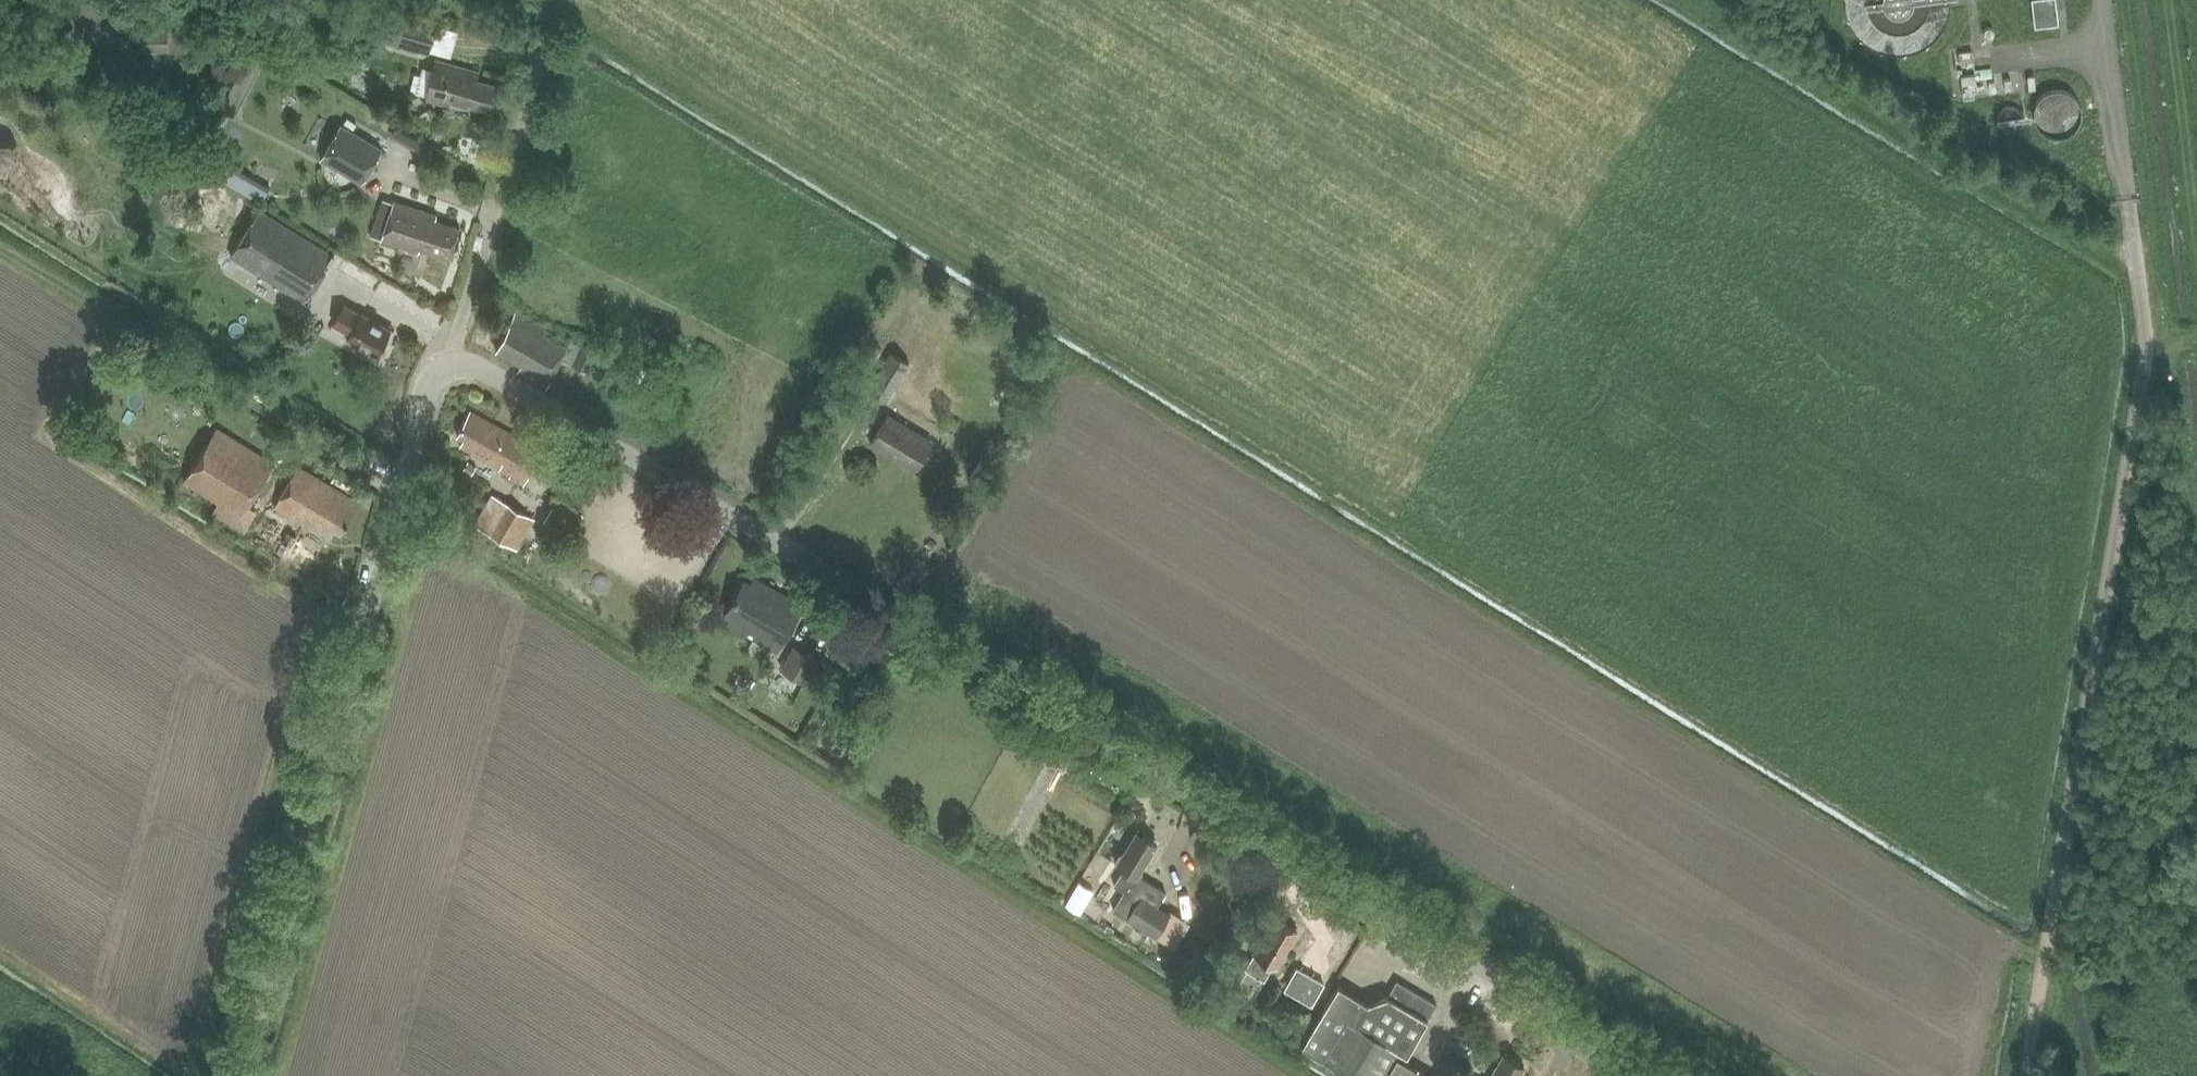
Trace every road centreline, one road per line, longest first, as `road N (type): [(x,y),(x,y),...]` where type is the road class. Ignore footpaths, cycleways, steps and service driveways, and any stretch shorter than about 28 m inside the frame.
road 1 (tertiary): [(1658,1075),(455,361),(426,383),(241,1075)]

